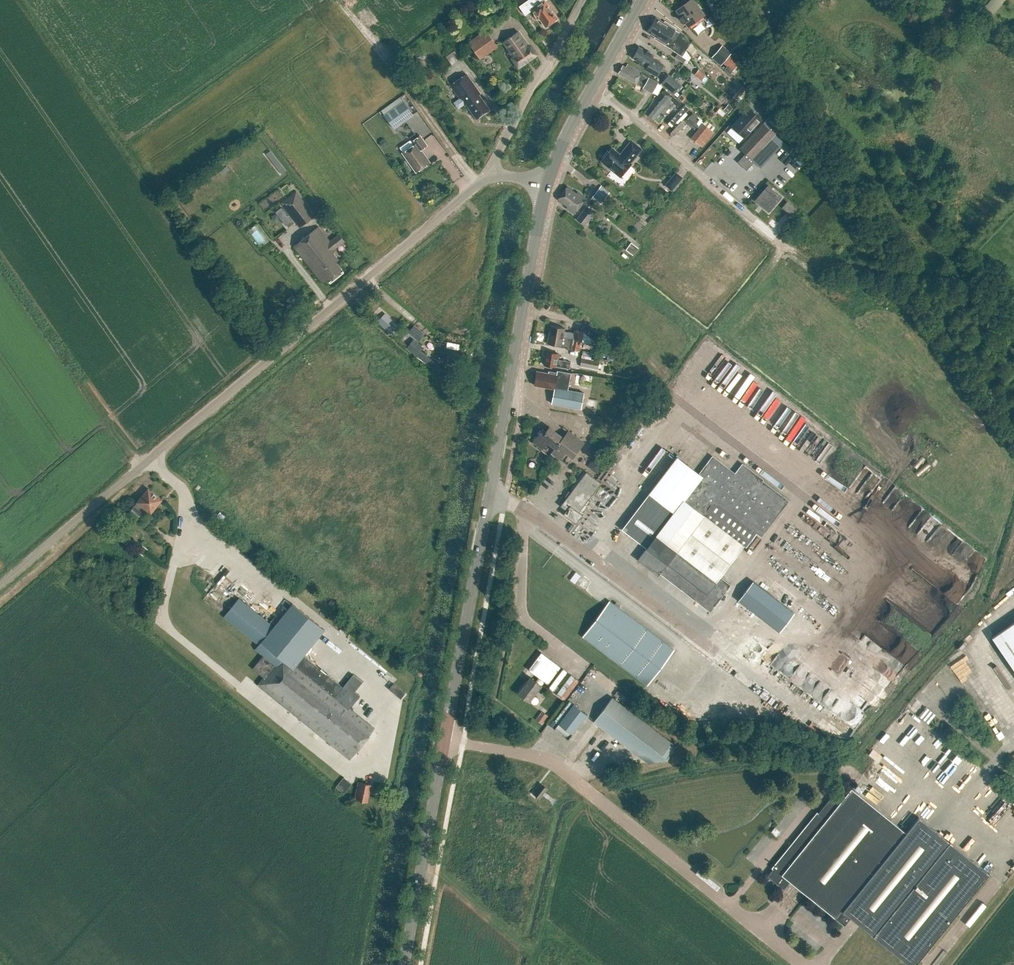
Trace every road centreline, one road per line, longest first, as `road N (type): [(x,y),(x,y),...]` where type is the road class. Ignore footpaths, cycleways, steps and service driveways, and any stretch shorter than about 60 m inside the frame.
road 1 (unclassified): [(491,178),(0,585)]
road 2 (tertiary): [(444,740),(547,184)]
road 3 (residential): [(444,740),(549,760),(804,964)]
road 4 (residential): [(593,85),(775,237)]
road 5 (tertiary): [(403,964),(444,740)]
road 6 (residential): [(491,178),(582,0)]

